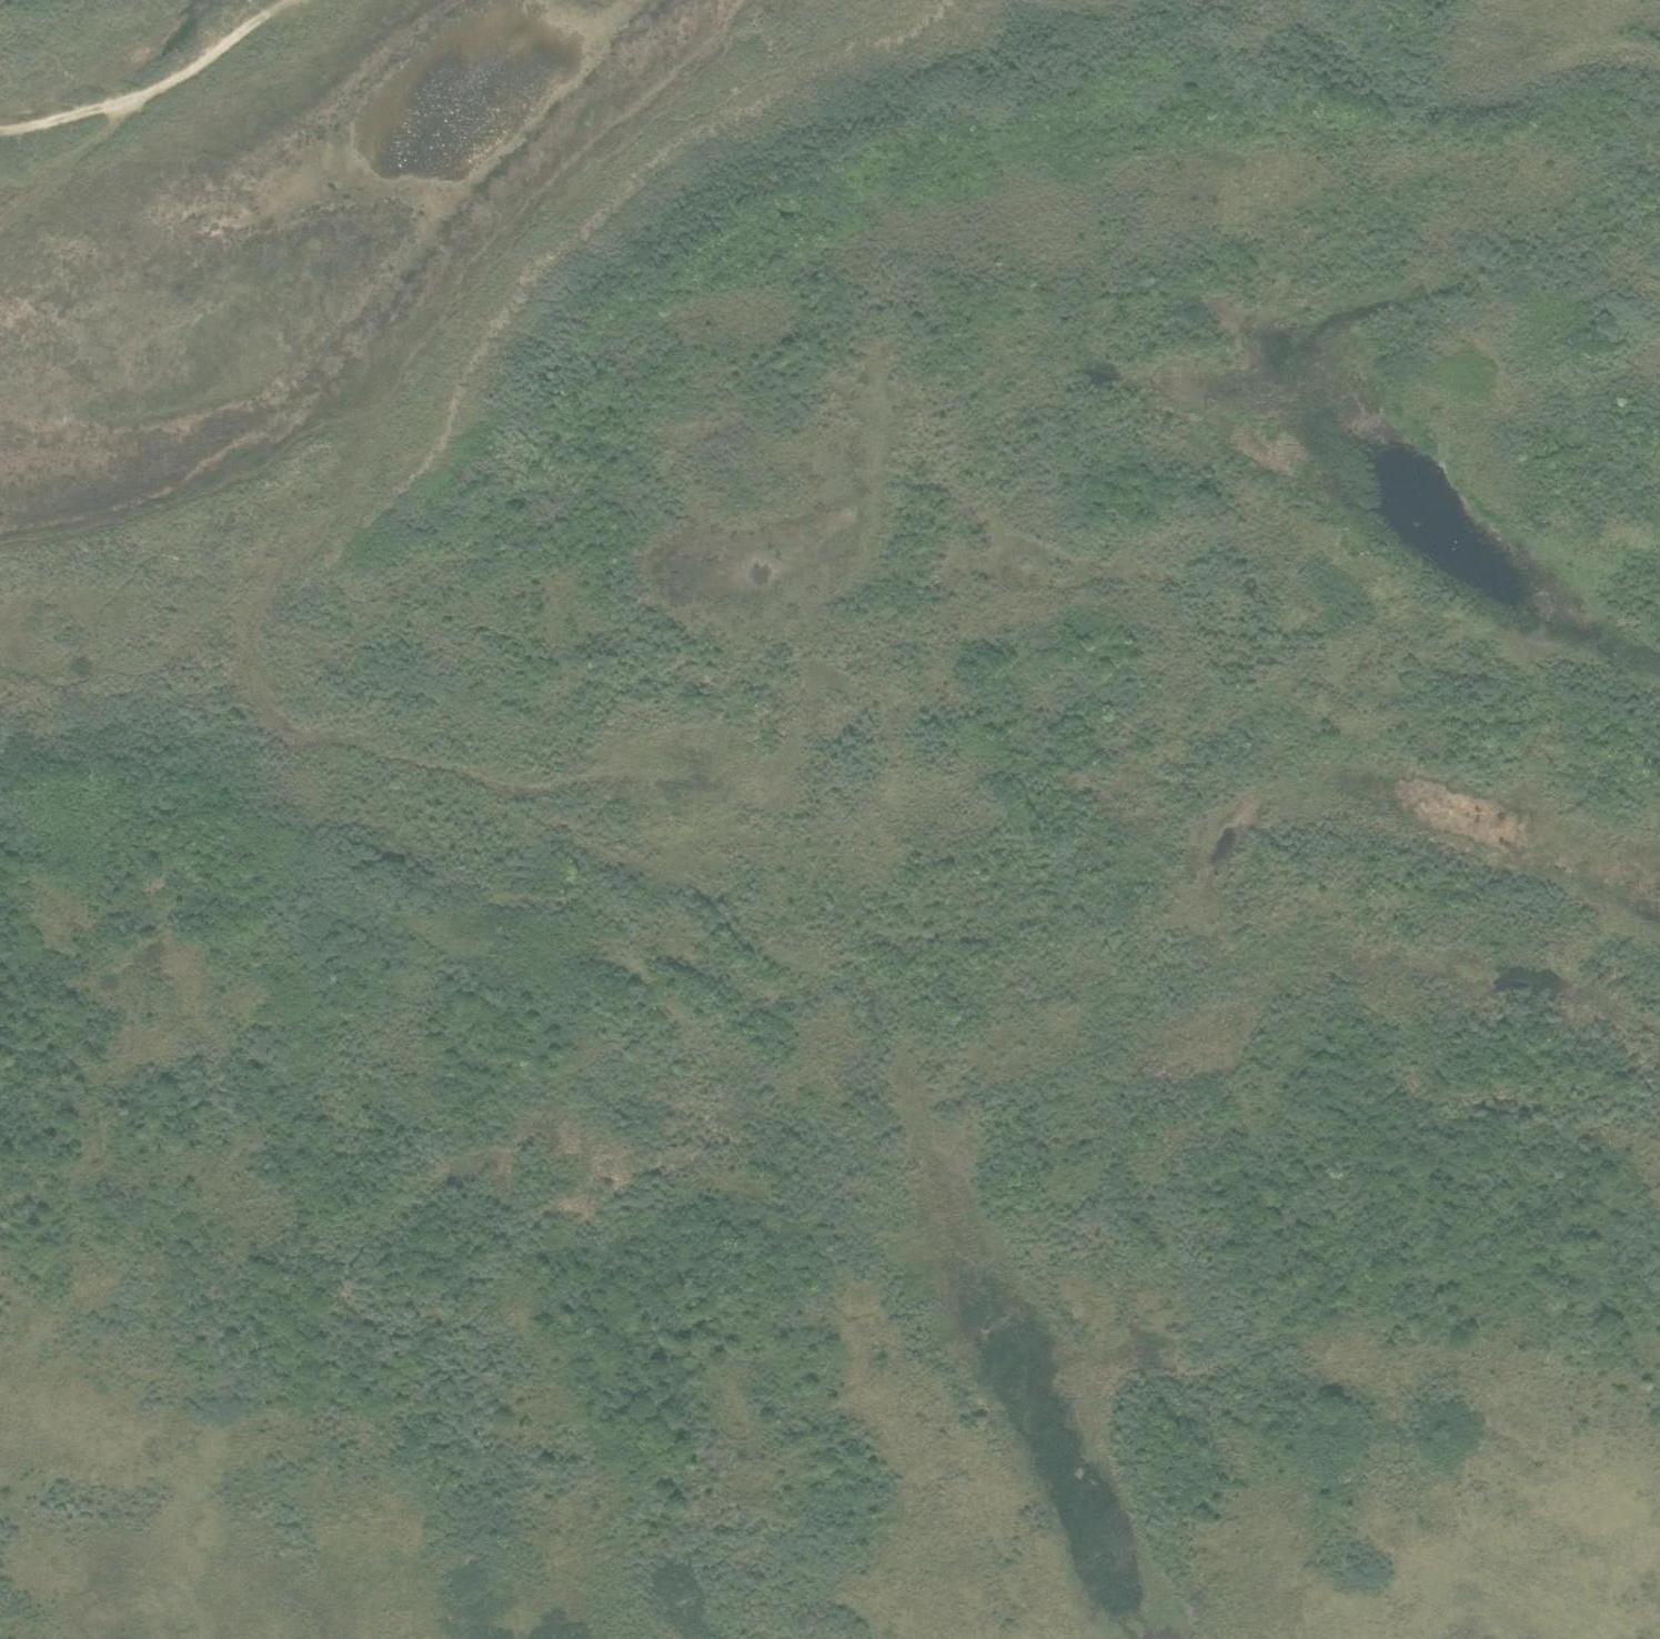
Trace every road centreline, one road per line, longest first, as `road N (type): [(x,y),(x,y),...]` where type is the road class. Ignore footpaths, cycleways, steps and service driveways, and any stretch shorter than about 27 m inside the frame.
road 1 (track): [(0,122),(60,117),(203,72),(291,0)]

